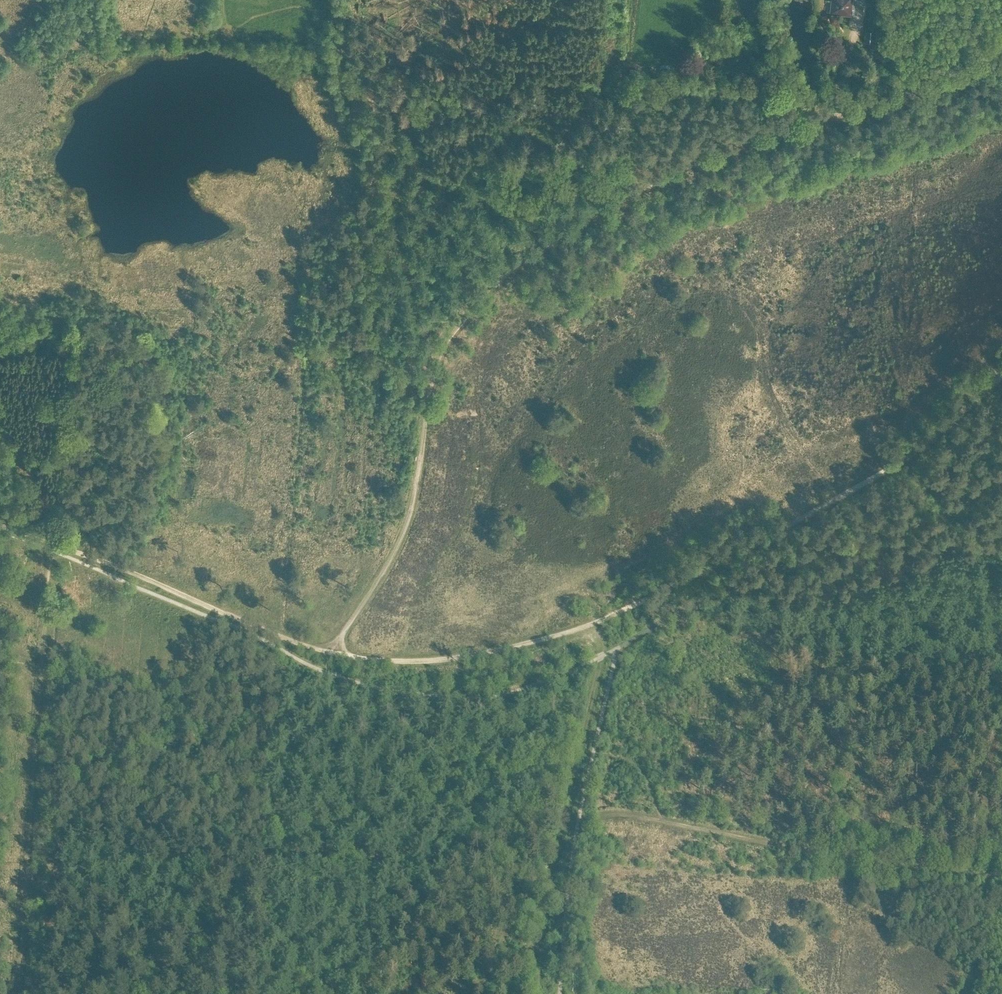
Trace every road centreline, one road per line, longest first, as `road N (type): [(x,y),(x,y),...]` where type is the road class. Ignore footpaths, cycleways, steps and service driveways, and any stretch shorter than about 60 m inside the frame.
road 1 (track): [(1001,48),(929,90),(703,160),(560,236),(497,281),(459,322),(433,368),(403,539),(329,654)]
road 2 (track): [(0,428),(52,542),(16,993)]
road 3 (track): [(602,622),(918,452),(1001,379)]
road 4 (track): [(1001,882),(564,815)]
road 5 (track): [(602,622),(602,657),(538,931),(533,993)]
road 6 (track): [(0,524),(329,654)]
road 7 (track): [(329,654),(448,660),(602,622)]

